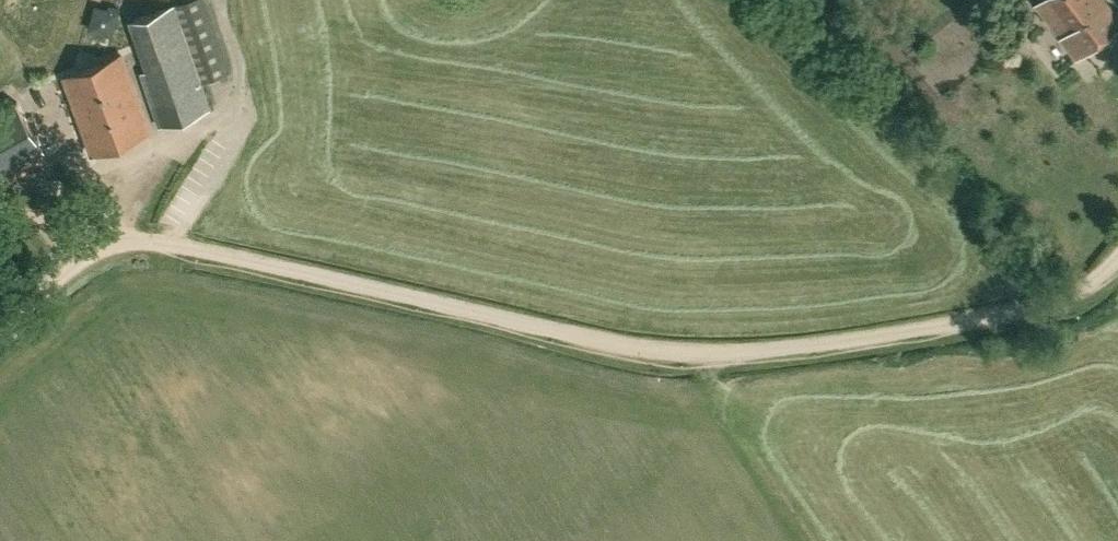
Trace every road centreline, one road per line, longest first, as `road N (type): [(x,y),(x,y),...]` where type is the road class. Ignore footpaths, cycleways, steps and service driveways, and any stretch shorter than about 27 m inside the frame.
road 1 (track): [(1117,259),(1063,301),(1019,314),(716,358),(640,352),(78,229)]
road 2 (residential): [(78,229),(70,260),(0,324)]

